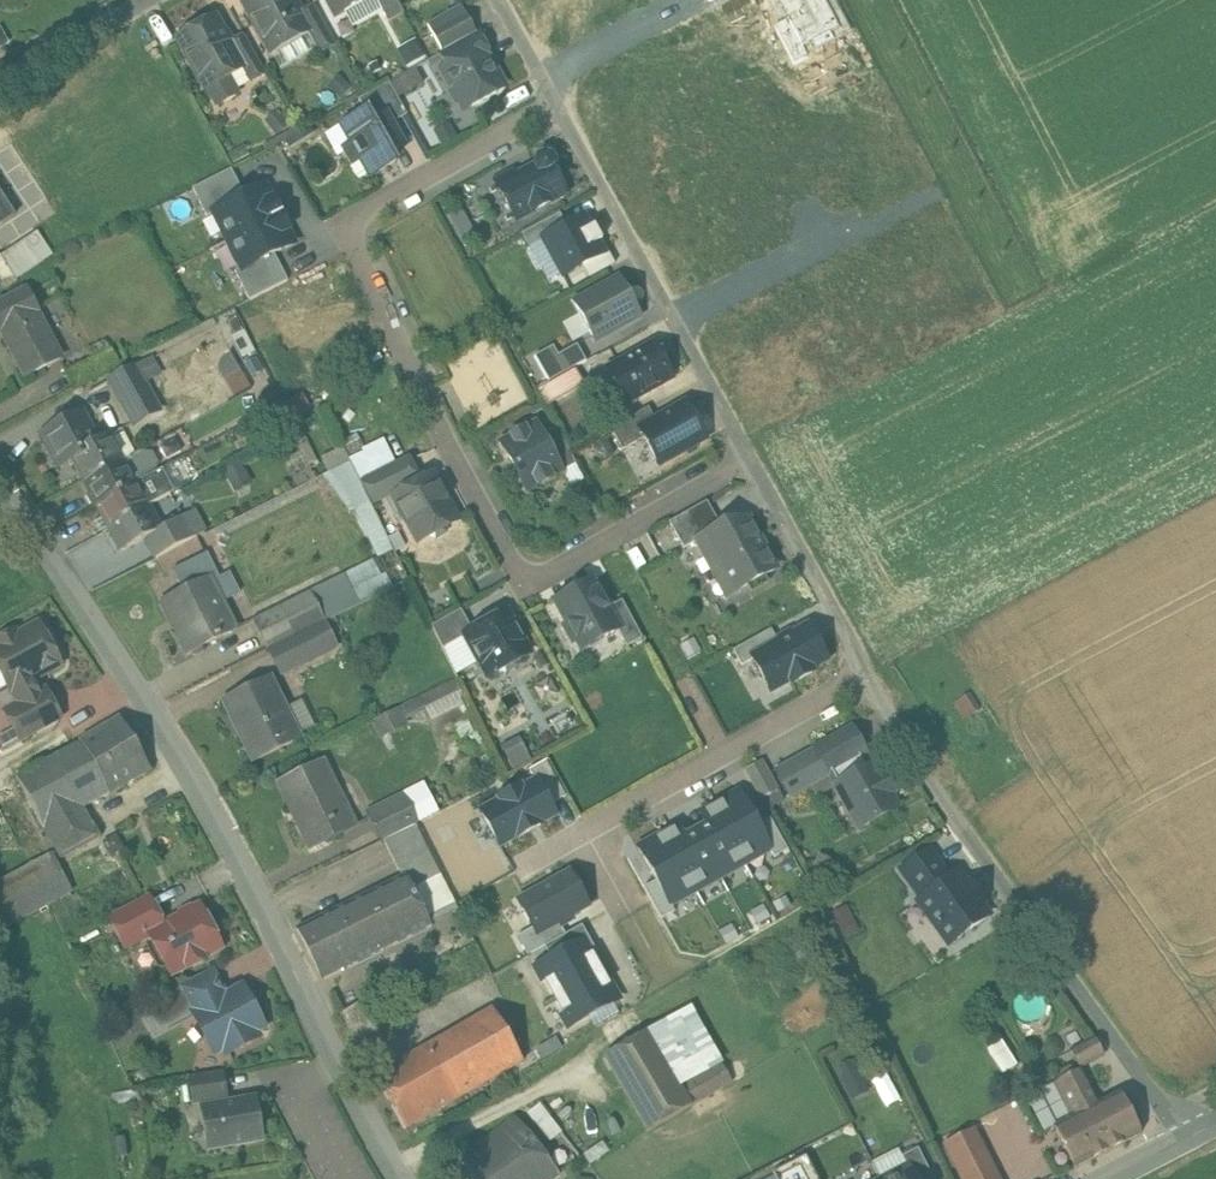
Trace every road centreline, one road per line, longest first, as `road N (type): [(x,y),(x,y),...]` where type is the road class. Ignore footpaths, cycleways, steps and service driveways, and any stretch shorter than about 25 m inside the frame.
road 1 (residential): [(750,460),(545,576),(511,568),(353,255),(349,232),(359,216),(559,108)]
road 2 (residential): [(404,1178),(175,749),(0,488)]
road 3 (residential): [(1188,1138),(1003,886),(870,681)]
road 4 (residential): [(870,681),(517,873)]
road 5 (residential): [(750,460),(559,108)]
road 6 (residential): [(870,681),(750,460)]
road 7 (unclassified): [(0,85),(155,0)]
road 8 (residential): [(559,108),(501,0)]

